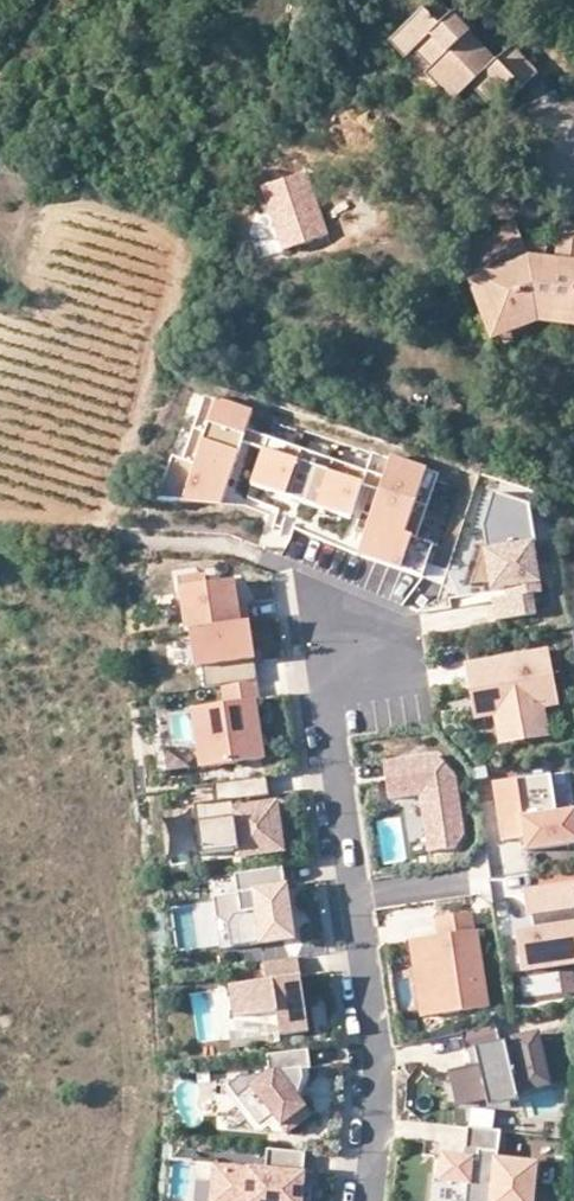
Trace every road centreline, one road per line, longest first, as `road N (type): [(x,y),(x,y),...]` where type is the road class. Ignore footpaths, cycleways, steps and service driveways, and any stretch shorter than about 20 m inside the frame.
road 1 (residential): [(367,1200),(378,1035),(325,654),(373,648)]

